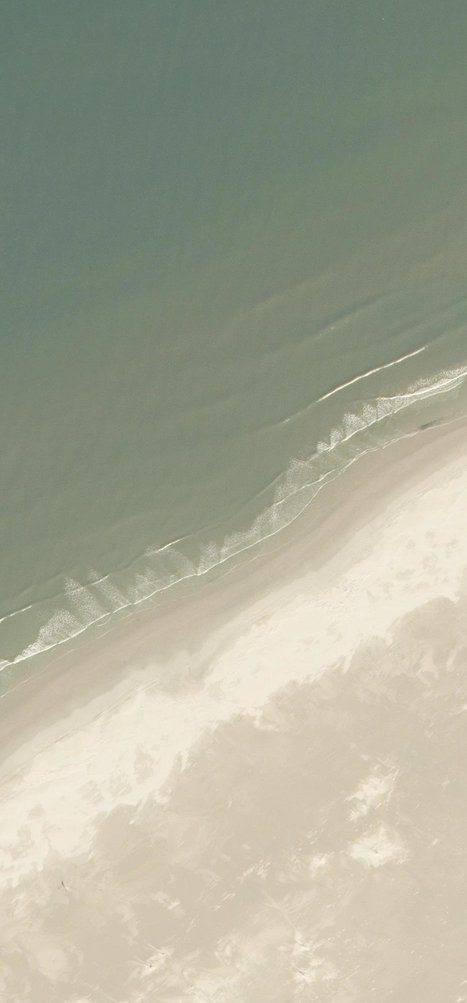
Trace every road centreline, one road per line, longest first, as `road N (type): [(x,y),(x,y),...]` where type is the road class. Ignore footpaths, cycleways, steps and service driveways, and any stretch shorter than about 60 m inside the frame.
road 1 (track): [(311,1002),(466,883)]

